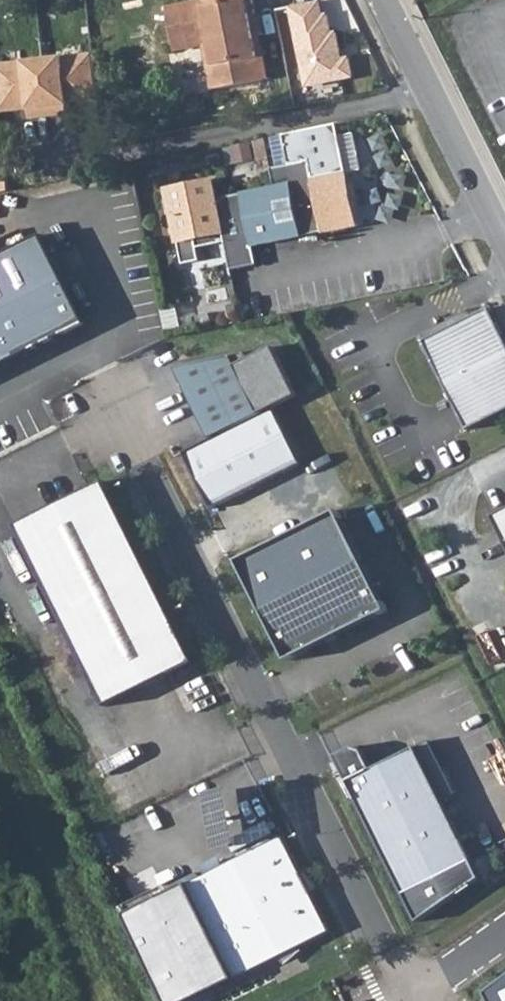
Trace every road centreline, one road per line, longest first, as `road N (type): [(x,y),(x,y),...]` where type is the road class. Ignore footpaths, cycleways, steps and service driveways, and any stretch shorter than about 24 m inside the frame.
road 1 (residential): [(119,416),(411,1000)]
road 2 (secondary): [(381,0),(504,243)]

